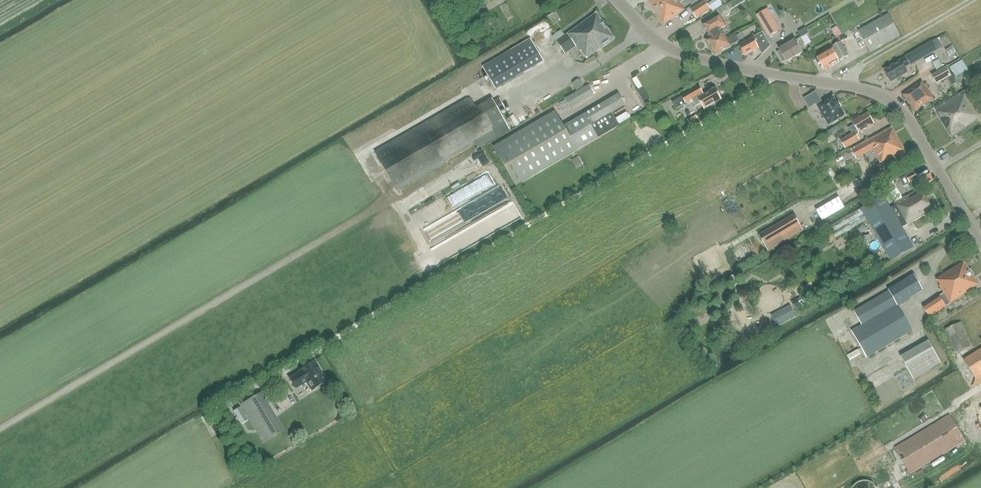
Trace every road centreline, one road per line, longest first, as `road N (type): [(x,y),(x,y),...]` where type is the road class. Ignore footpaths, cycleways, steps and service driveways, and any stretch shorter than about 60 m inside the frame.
road 1 (unclassified): [(980,242),(888,99),(708,63),(657,41),(617,0)]

